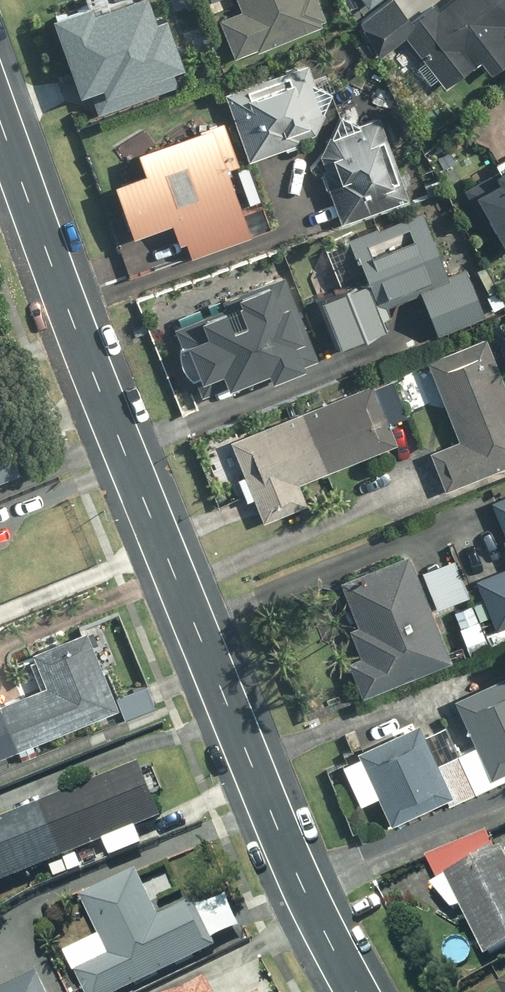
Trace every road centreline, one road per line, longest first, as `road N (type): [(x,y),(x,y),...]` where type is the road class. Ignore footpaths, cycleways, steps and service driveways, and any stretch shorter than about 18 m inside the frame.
road 1 (secondary): [(0,130),(330,947),(355,991)]

